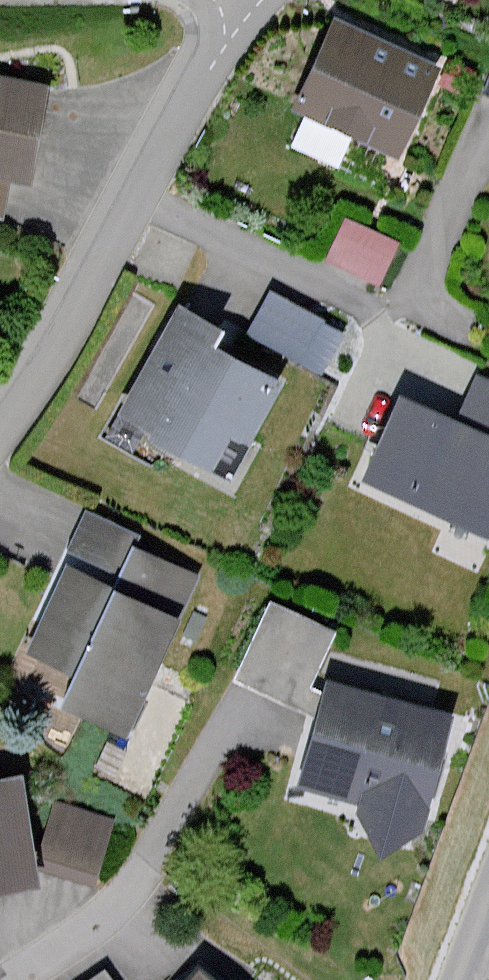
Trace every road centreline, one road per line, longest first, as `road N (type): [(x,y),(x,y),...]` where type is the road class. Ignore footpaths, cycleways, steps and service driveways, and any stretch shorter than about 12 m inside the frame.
road 1 (residential): [(247,0),(206,52),(51,349),(0,410)]
road 2 (residential): [(12,979),(73,948),(174,828),(233,709)]

